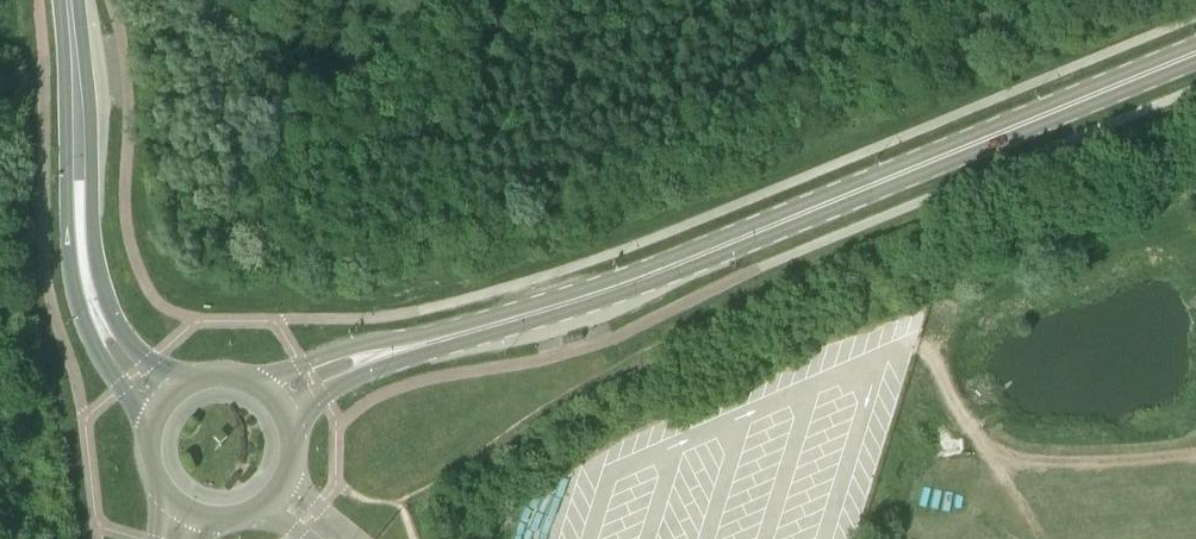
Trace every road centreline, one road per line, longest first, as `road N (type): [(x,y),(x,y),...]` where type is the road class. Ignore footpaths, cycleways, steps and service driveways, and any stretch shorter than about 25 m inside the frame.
road 1 (secondary): [(441,341),(657,273),(1195,53)]
road 2 (track): [(915,347),(931,354),(984,442),(1007,451),(1060,462),(1195,456)]
road 3 (tertiary): [(96,312),(82,243),(69,0)]
road 4 (secondary): [(441,341),(373,343),(250,381)]
road 5 (secondary): [(292,426),(323,395),(441,341)]
road 6 (secondary): [(201,517),(244,517),(279,494),(295,450),(292,426)]
road 7 (tertiary): [(96,312),(102,350),(153,427)]

